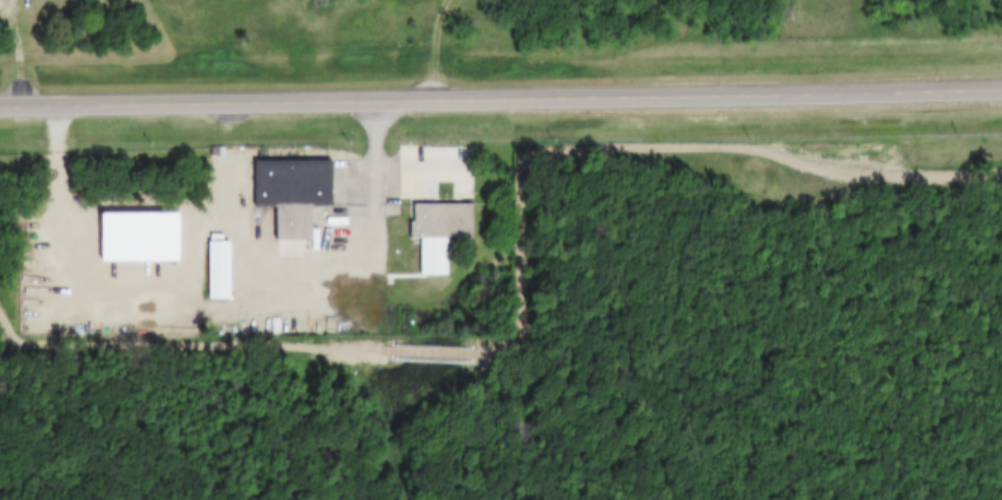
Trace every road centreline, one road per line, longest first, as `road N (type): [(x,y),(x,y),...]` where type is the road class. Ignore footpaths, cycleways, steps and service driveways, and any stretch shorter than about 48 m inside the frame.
road 1 (residential): [(1001,84),(0,109)]

